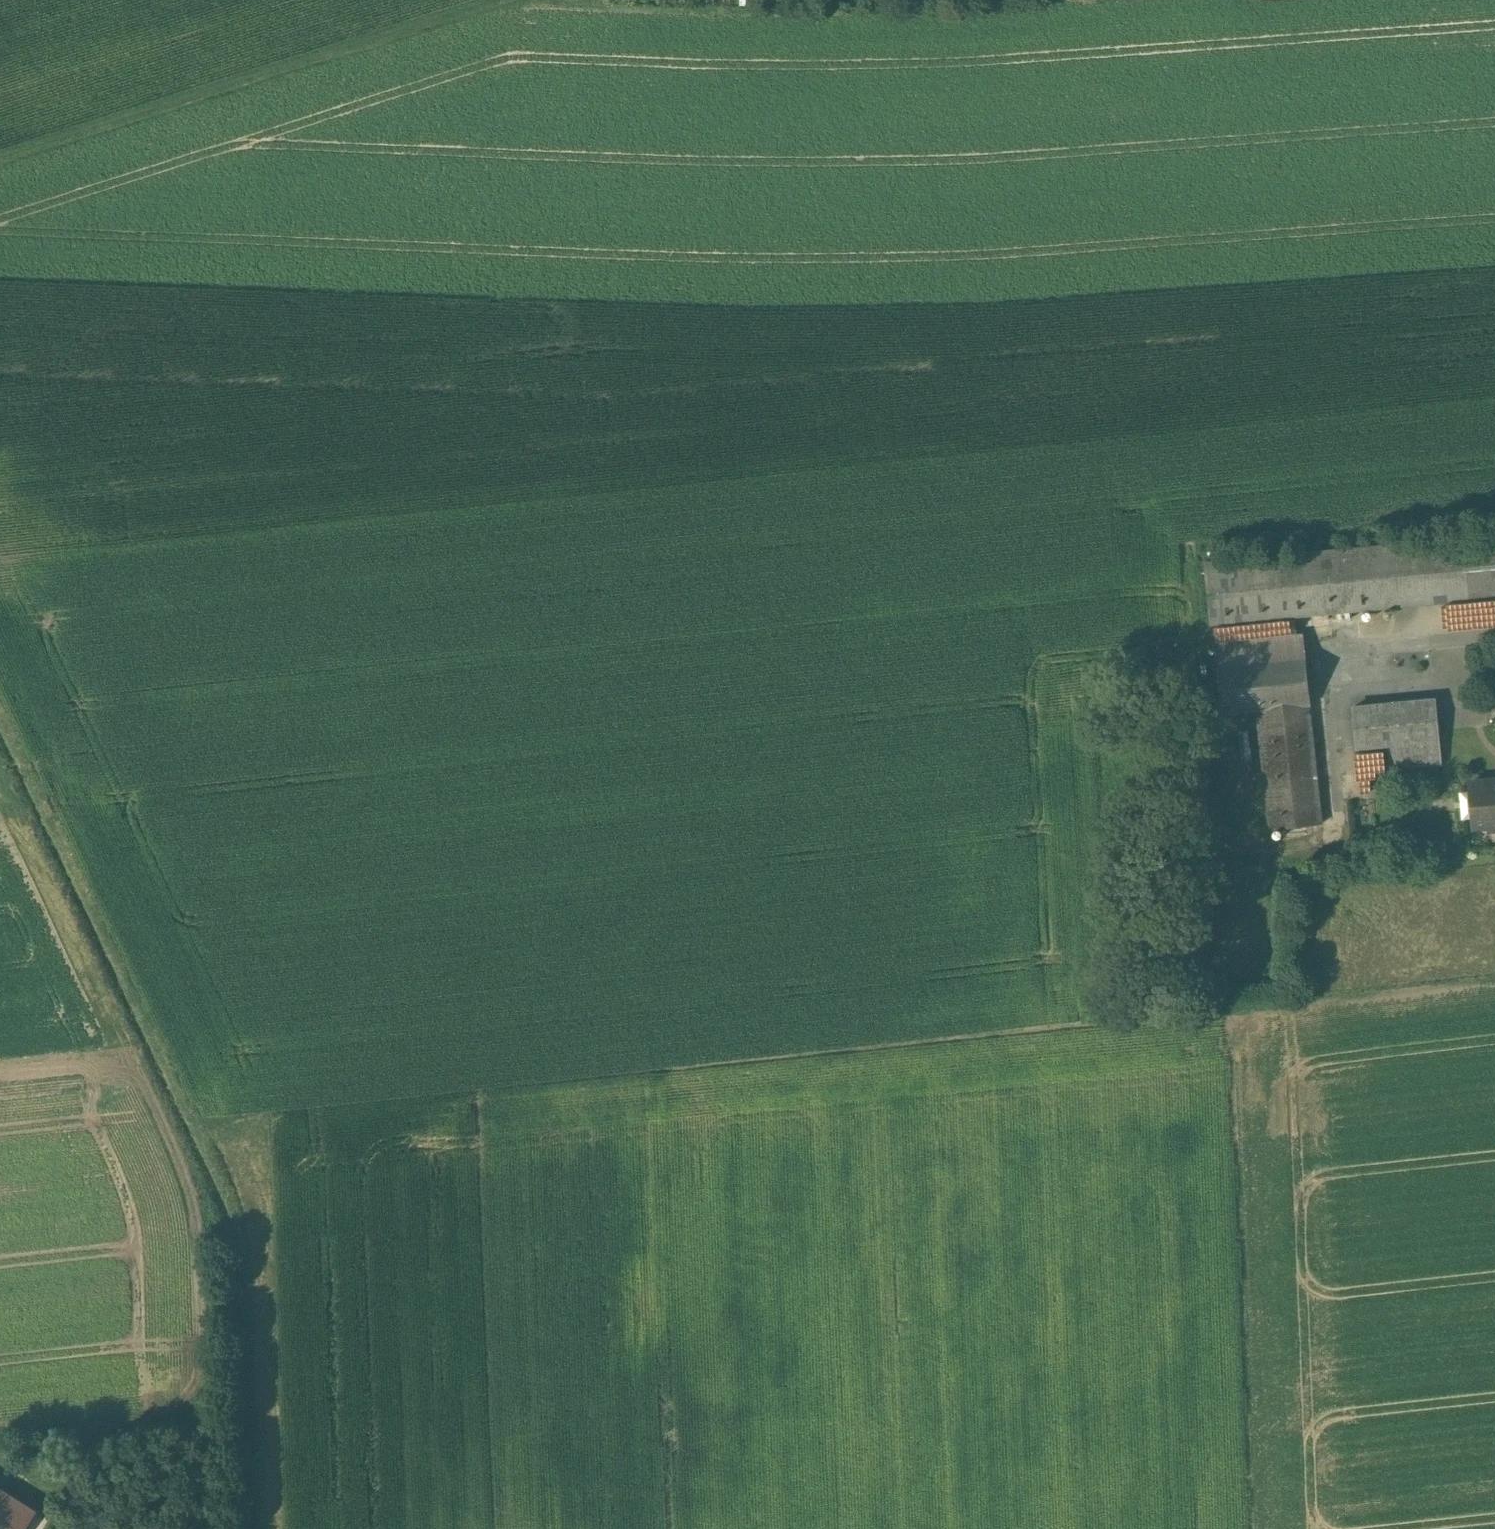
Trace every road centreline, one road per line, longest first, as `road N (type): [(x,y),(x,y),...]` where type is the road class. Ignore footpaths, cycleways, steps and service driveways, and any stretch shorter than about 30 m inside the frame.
road 1 (track): [(502,0),(0,158)]

